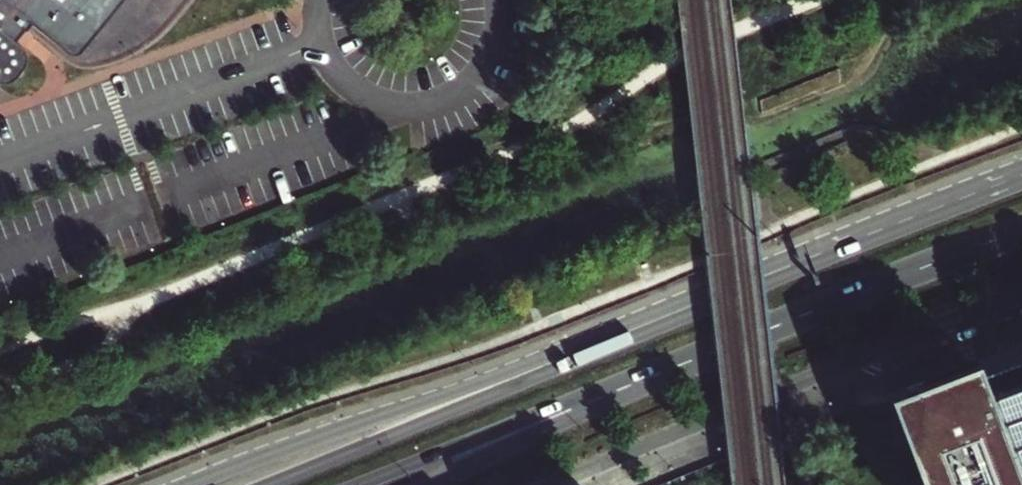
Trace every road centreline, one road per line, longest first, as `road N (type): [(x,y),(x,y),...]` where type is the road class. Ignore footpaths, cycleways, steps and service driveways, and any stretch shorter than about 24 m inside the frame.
road 1 (primary): [(782,269),(193,484)]
road 2 (trunk): [(360,484),(903,275)]
road 3 (trunk): [(782,269),(271,484)]
road 4 (primary): [(426,484),(903,275)]
road 5 (unclassified): [(1021,294),(552,484)]
road 6 (primary): [(1021,176),(782,269)]
road 7 (primary): [(903,275),(1021,231)]

